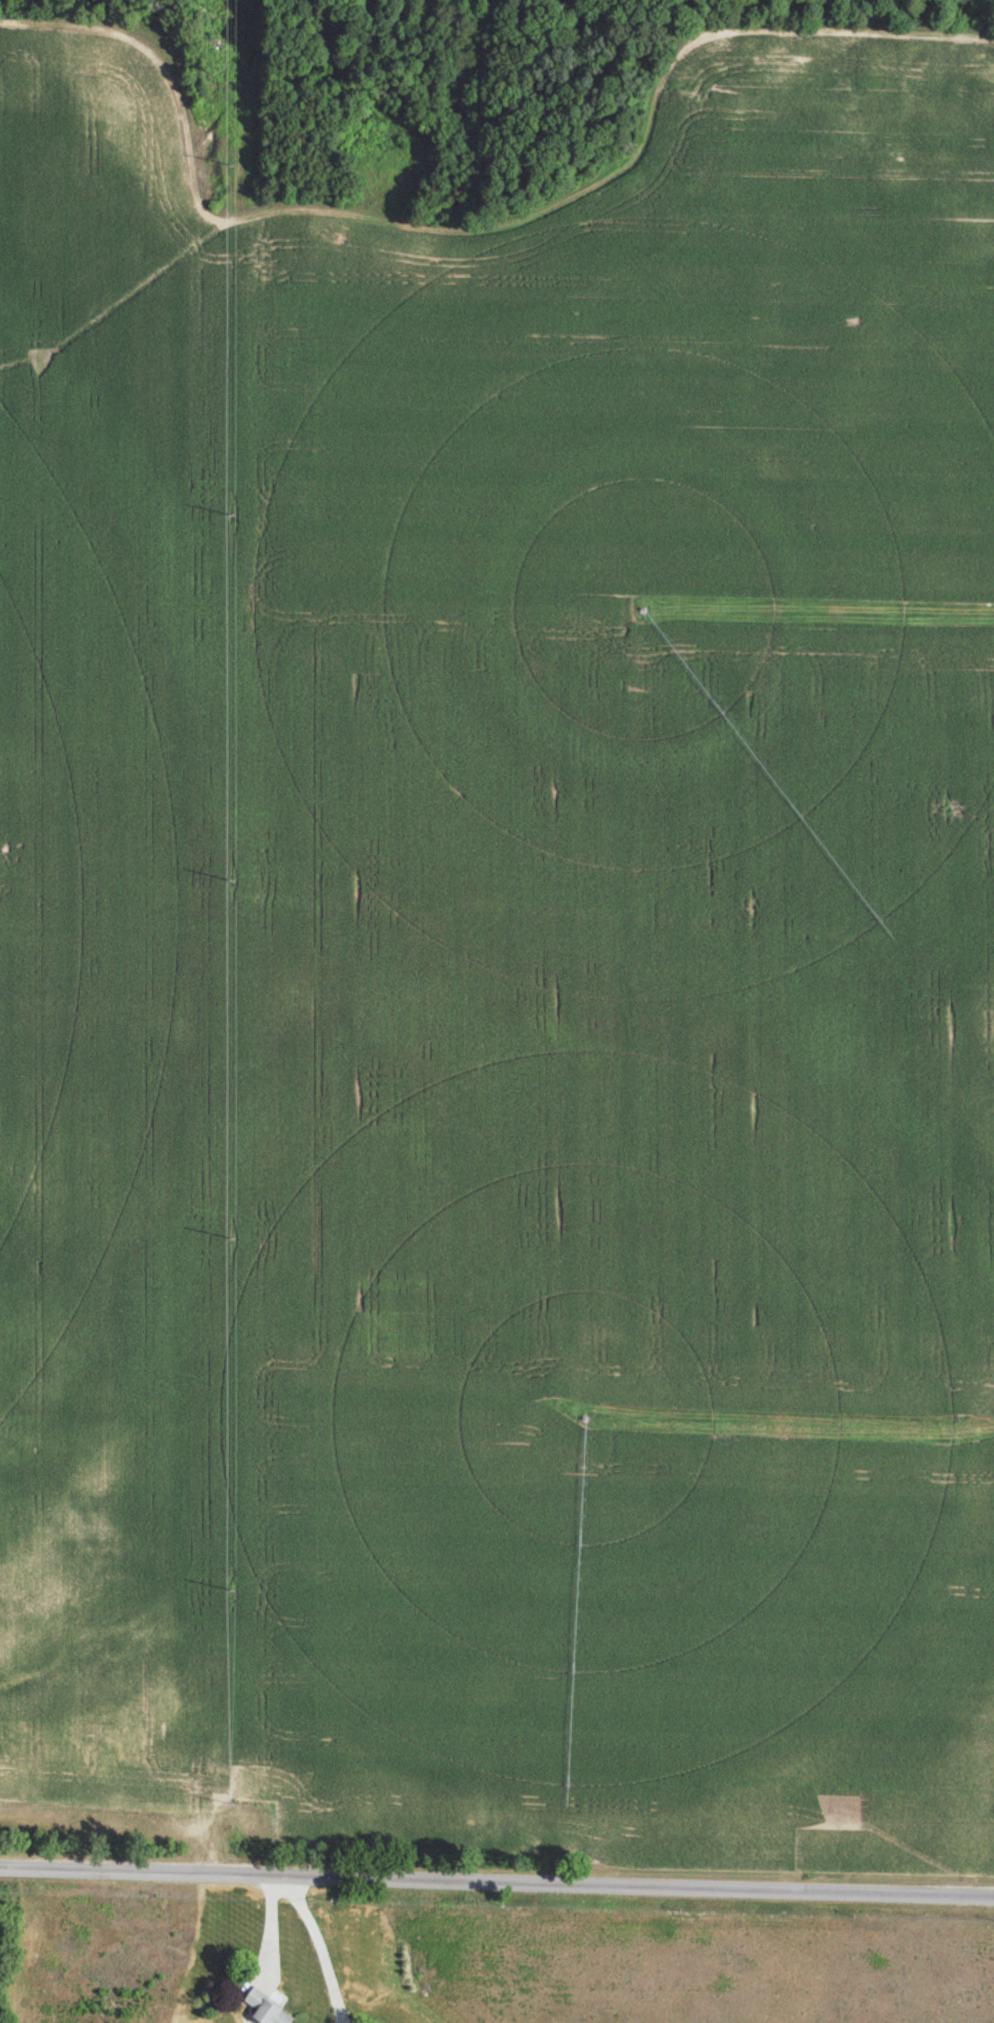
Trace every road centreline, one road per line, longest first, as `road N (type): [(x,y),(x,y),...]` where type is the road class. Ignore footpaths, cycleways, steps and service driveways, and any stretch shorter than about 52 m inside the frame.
road 1 (residential): [(993,1898),(0,1868)]

